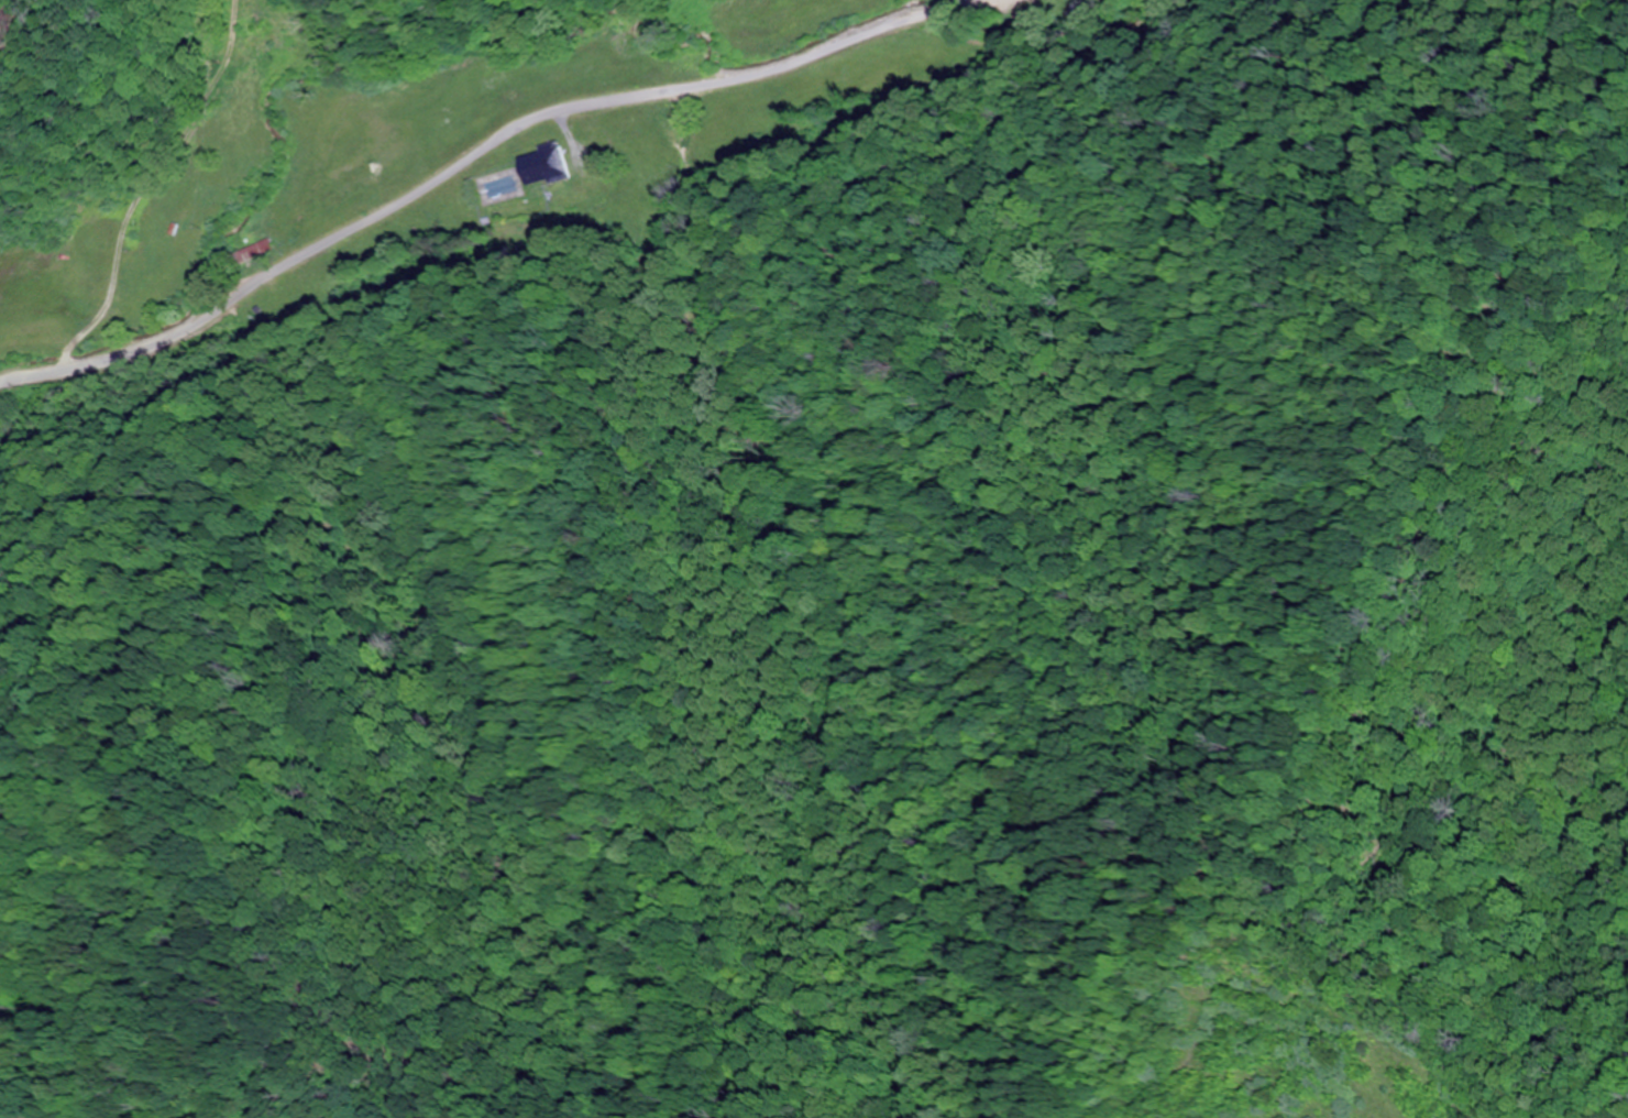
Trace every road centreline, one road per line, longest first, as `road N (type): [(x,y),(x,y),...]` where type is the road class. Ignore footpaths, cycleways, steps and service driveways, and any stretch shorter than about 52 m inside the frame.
road 1 (residential): [(0,393),(117,366),(188,335),(538,127),(756,84),(980,0)]

